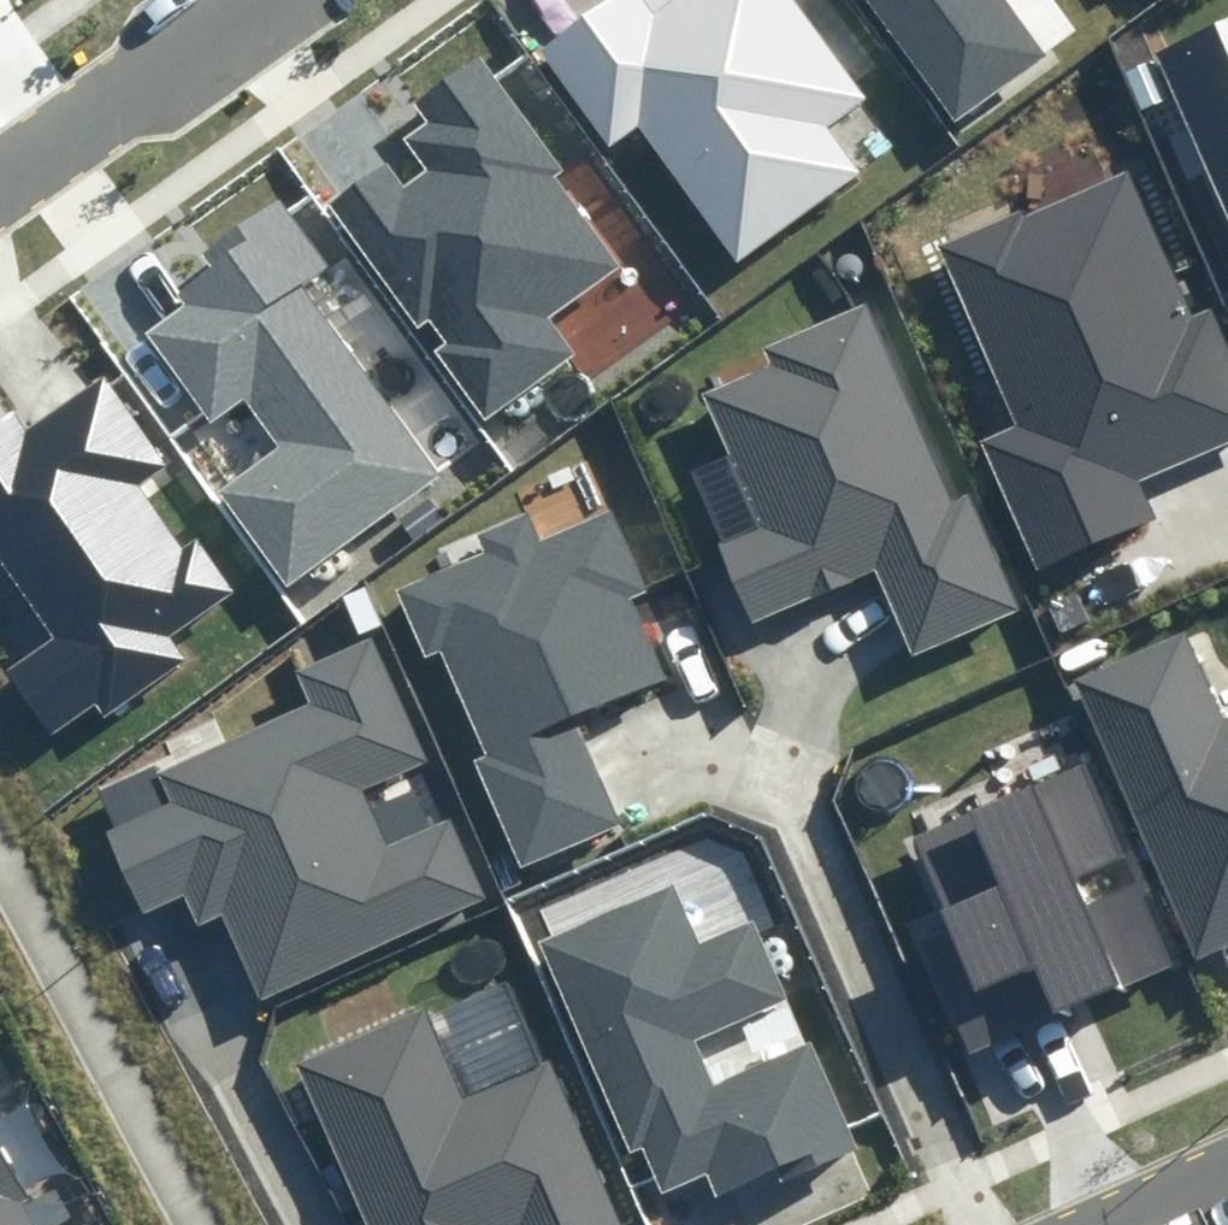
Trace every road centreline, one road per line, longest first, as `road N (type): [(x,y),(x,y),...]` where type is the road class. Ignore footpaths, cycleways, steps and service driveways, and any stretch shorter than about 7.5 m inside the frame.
road 1 (residential): [(0,172),(244,0)]
road 2 (residential): [(1227,1168),(1103,1224)]

